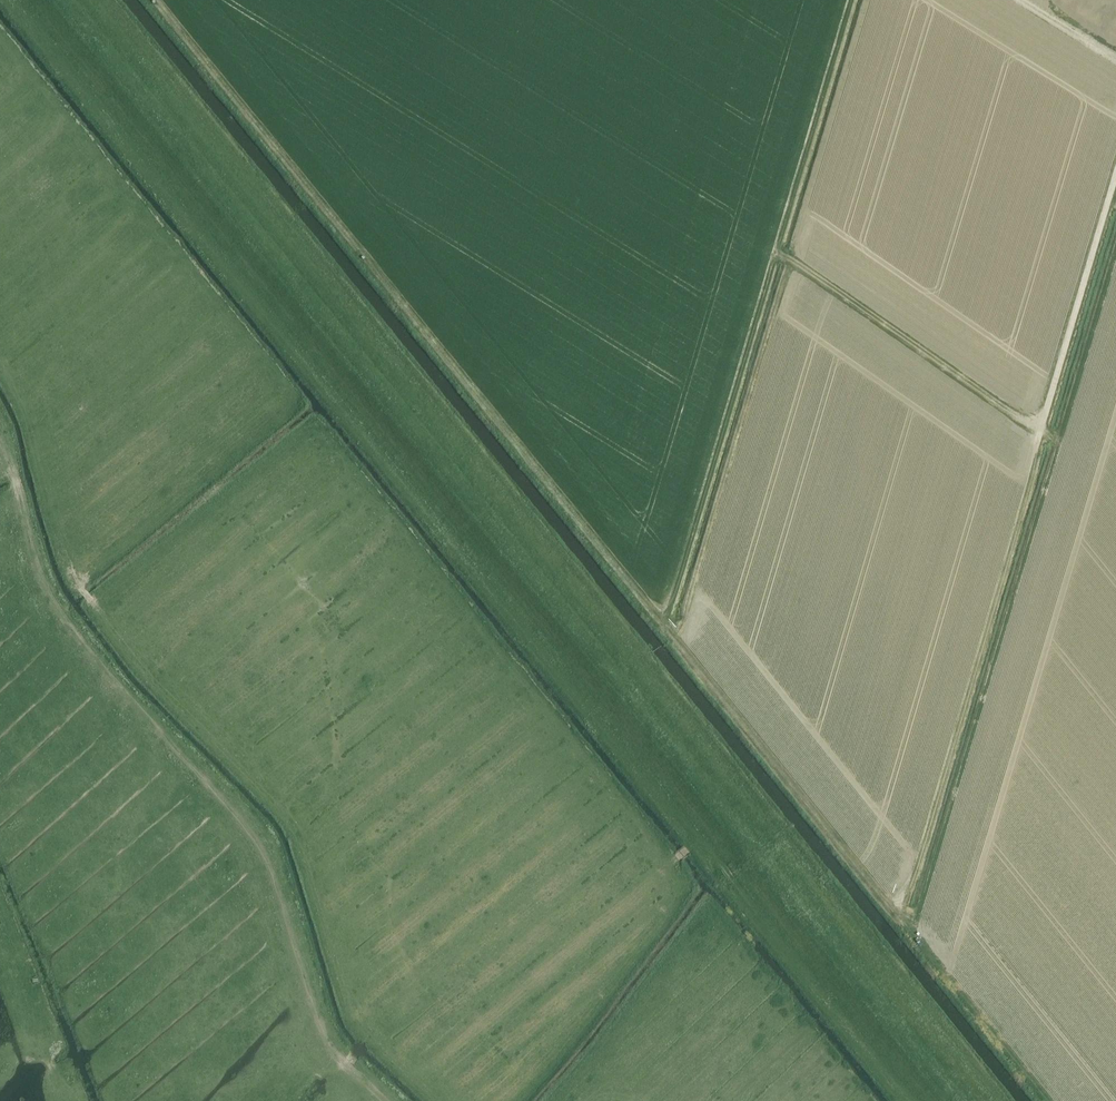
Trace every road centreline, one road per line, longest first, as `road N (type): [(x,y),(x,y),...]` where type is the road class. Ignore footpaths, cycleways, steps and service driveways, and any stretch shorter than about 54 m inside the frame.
road 1 (track): [(16,0),(920,1100)]
road 2 (track): [(782,258),(1040,433),(1115,173)]

